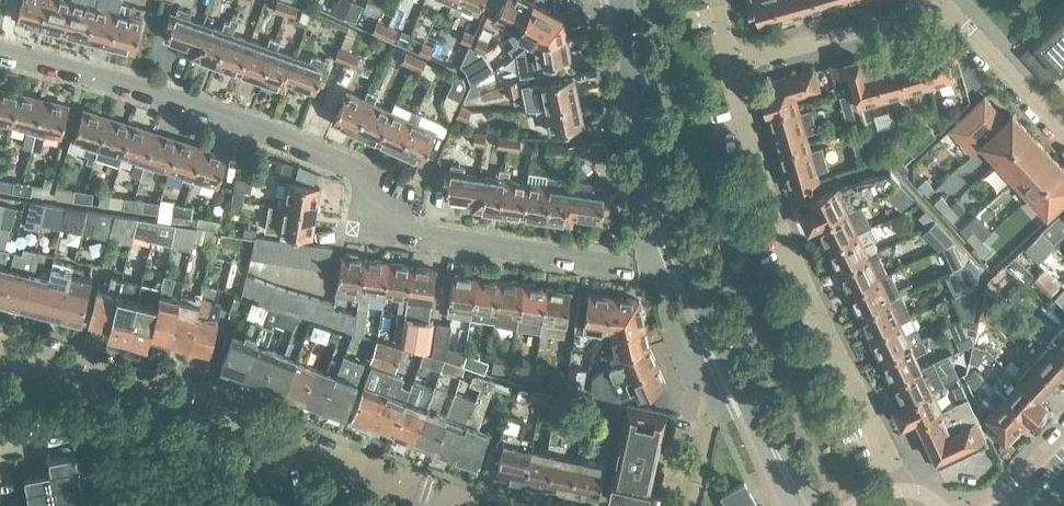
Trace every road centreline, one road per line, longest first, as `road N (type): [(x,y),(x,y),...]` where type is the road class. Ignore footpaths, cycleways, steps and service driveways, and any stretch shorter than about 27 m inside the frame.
road 1 (residential): [(688,245),(617,271),(416,247),(322,162),(141,97),(0,62)]
road 2 (residential): [(0,361),(68,366),(471,505)]
road 3 (residential): [(917,505),(800,287),(733,60)]
road 4 (secondary): [(688,245),(646,126),(622,0)]
road 5 (residential): [(733,60),(944,7)]
road 6 (residential): [(944,7),(1063,139)]
road 7 (secondary): [(746,388),(688,245)]
road 8 (secondary): [(818,505),(746,388)]
road 9 (residential): [(690,505),(715,417),(746,388)]
road 10 (secondary): [(746,388),(793,505)]

